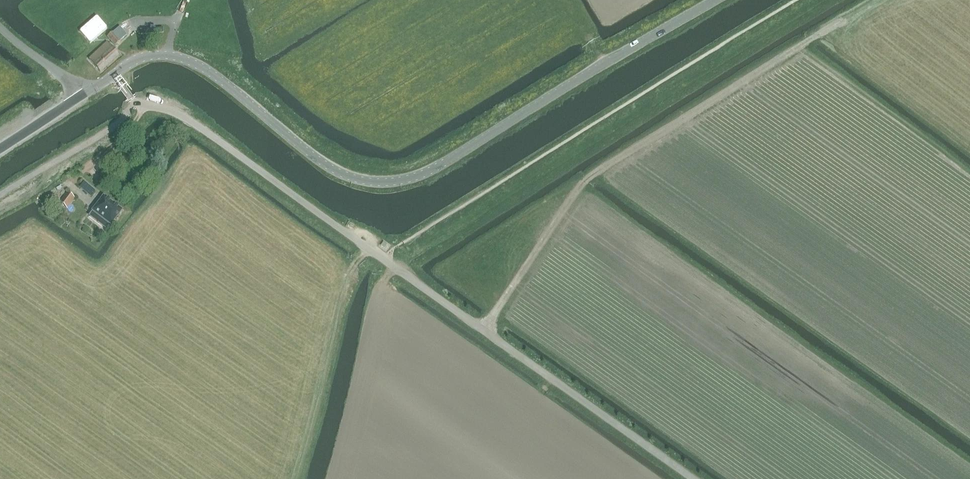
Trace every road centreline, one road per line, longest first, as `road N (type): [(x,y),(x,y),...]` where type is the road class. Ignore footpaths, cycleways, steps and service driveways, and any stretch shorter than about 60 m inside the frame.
road 1 (unclassified): [(114,75),(146,57),(183,58),(338,172),(398,182),(435,169),(715,0)]
road 2 (unclassified): [(693,478),(203,128),(133,99)]

